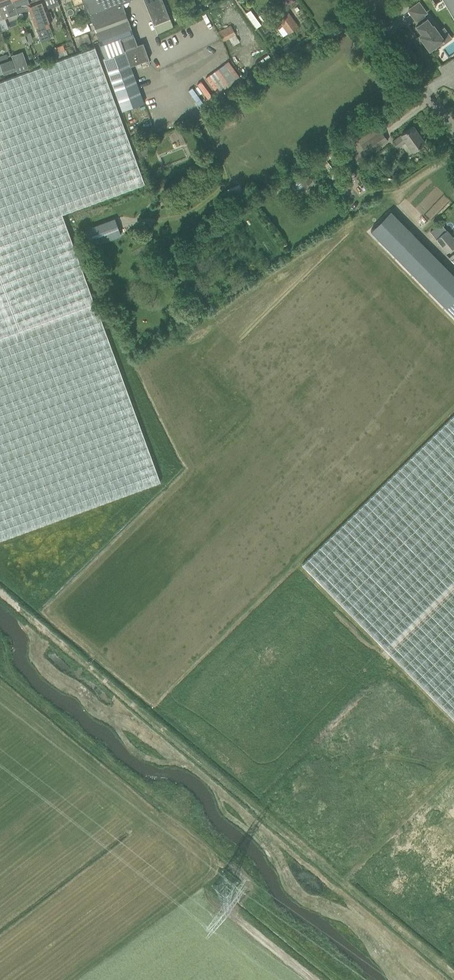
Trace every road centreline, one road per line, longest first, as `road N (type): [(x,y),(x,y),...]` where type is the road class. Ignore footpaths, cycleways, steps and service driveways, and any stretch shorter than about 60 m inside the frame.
road 1 (track): [(0,646),(14,682),(232,866),(282,935),(336,979)]
road 2 (unclassified): [(453,132),(359,0)]

